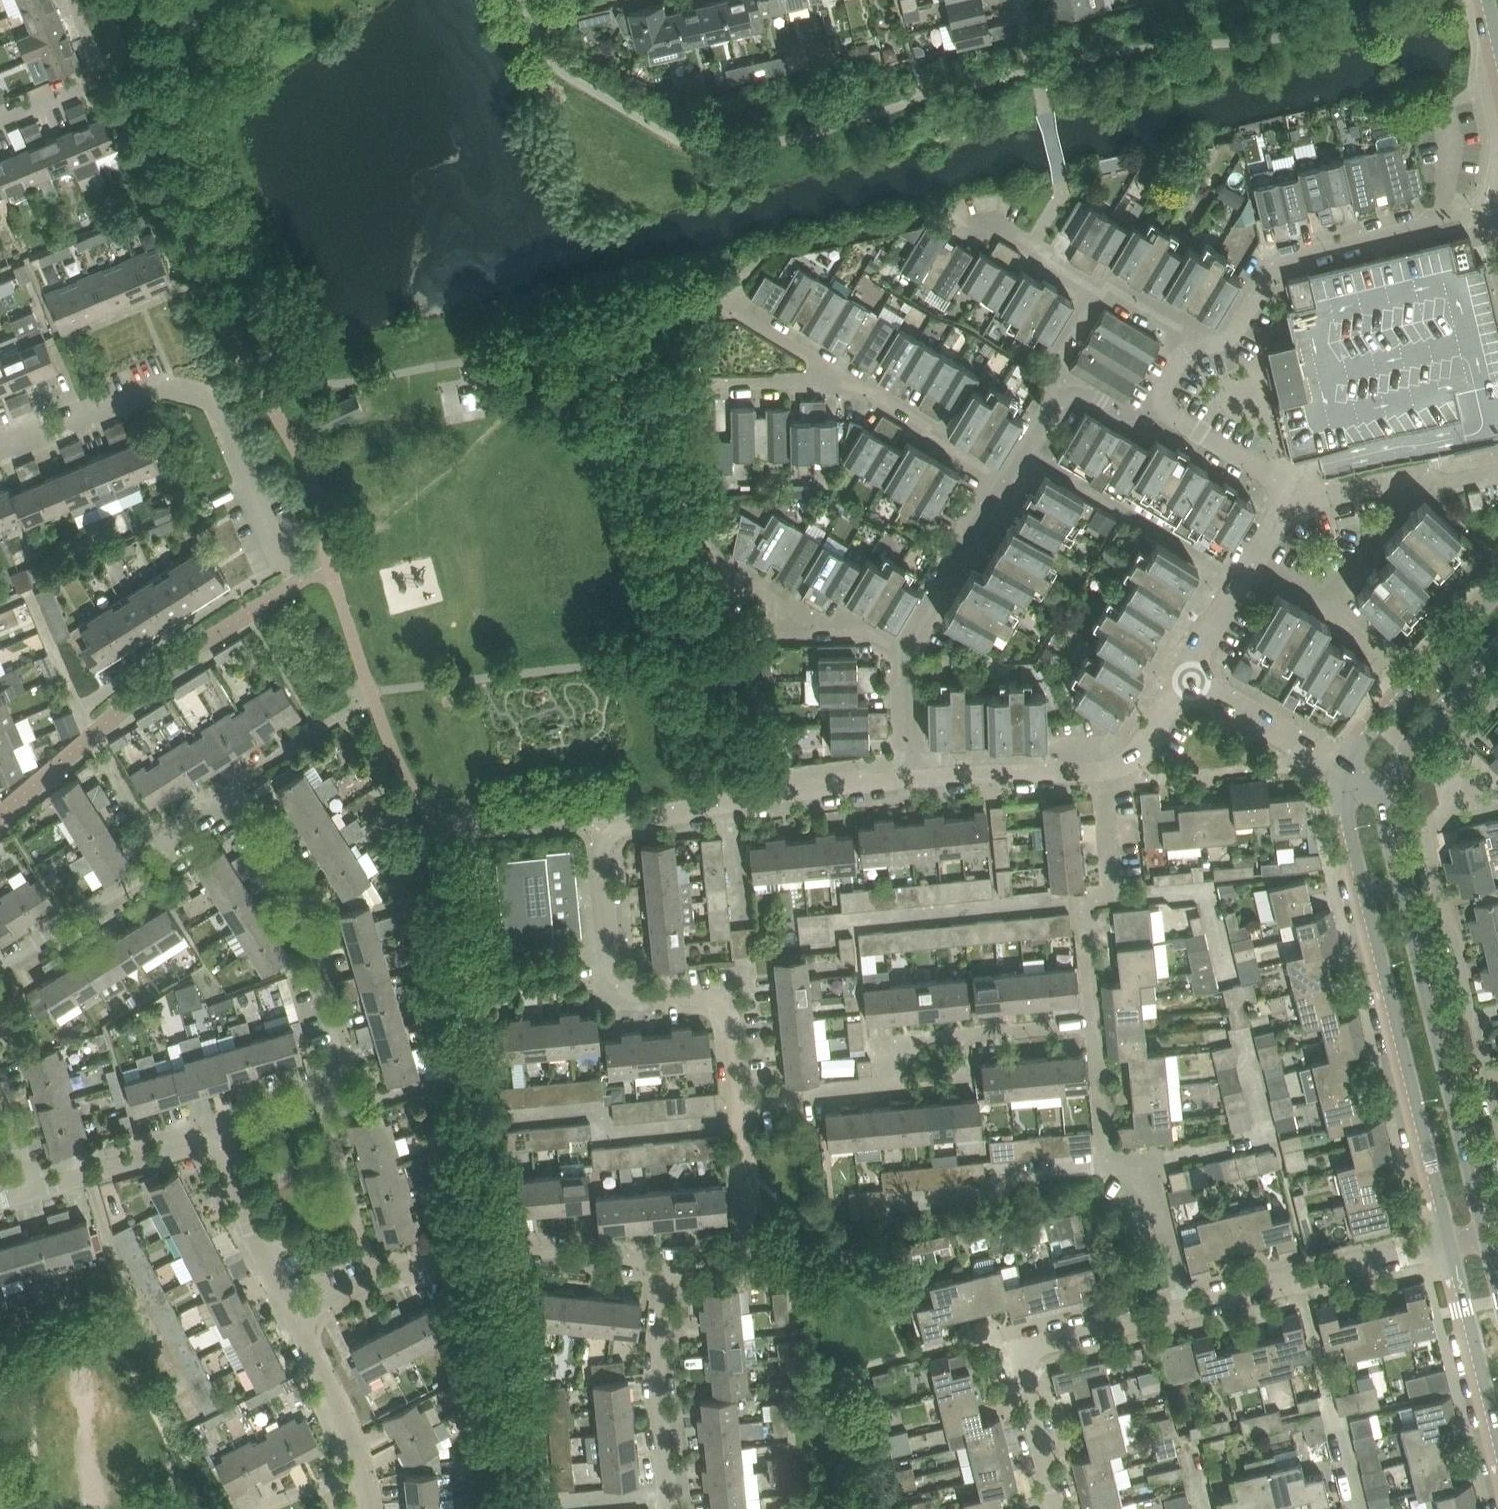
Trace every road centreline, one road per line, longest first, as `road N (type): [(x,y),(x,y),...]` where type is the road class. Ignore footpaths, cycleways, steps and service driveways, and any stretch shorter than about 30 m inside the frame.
road 1 (residential): [(739,1102),(729,1013),(710,999),(645,997),(616,980),(602,855),(625,826),(915,775)]
road 2 (tertiary): [(1345,771),(1348,824),(1449,1244)]
road 3 (tertiary): [(1486,1240),(1384,793)]
road 4 (residential): [(1497,1139),(1433,836),(1462,753),(1497,707)]
road 5 (residential): [(222,1149),(337,1067),(340,1054),(292,881),(236,794)]
road 6 (residential): [(0,455),(159,389),(214,404),(296,584)]
road 7 (residential): [(294,1319),(376,1274),(458,1250),(668,1264)]
road 8 (residential): [(739,1102),(885,1086),(913,1042),(1094,1025)]
road 9 (residential): [(1492,211),(1282,262),(1235,330),(1203,343)]
road 10 (residential): [(915,775),(903,654),(1008,478)]
road 11 (residential): [(1182,1310),(1028,1349),(1065,1508)]
road 12 (residential): [(0,969),(171,864),(157,840),(236,794)]
road 13 (residential): [(1182,1310),(1153,1180),(1143,1163),(1111,1157),(1103,1140),(1094,1025)]
road 14 (residential): [(1094,1025),(1083,902),(1118,898),(1105,769)]
road 15 (residential): [(1449,1244),(1182,1310)]
road 16 (residential): [(672,1508),(658,1365),(668,1264)]
road 17 (tertiary): [(1497,594),(1377,725),(1345,771)]
road 18 (residential): [(668,1264),(753,1247),(739,1102)]
road 19 (residential): [(1185,680),(1297,496)]
road 20 (residential): [(371,1508),(352,1430),(294,1319)]
road 21 (tertiary): [(1449,1244),(1497,1443)]
road 22 (residential): [(222,1149),(207,1145),(30,1192)]
road 23 (residential): [(915,775),(1105,769)]
road 24 (residential): [(294,1319),(261,1256),(233,1156),(222,1149)]
road 25 (residential): [(1345,771),(1185,680)]
road 26 (tertiary): [(1384,793),(1408,752),(1497,654)]
road 27 (residential): [(1471,478),(1297,496)]
road 28 (residential): [(1008,478),(866,384)]
road 29 (residential): [(1297,496),(1162,405)]
road 30 (residential): [(866,384),(731,301)]
road 31 (residential): [(725,386),(866,384)]
road 32 (residential): [(1102,292),(983,222)]
road 33 (residential): [(1105,769),(1128,759),(1185,680)]

